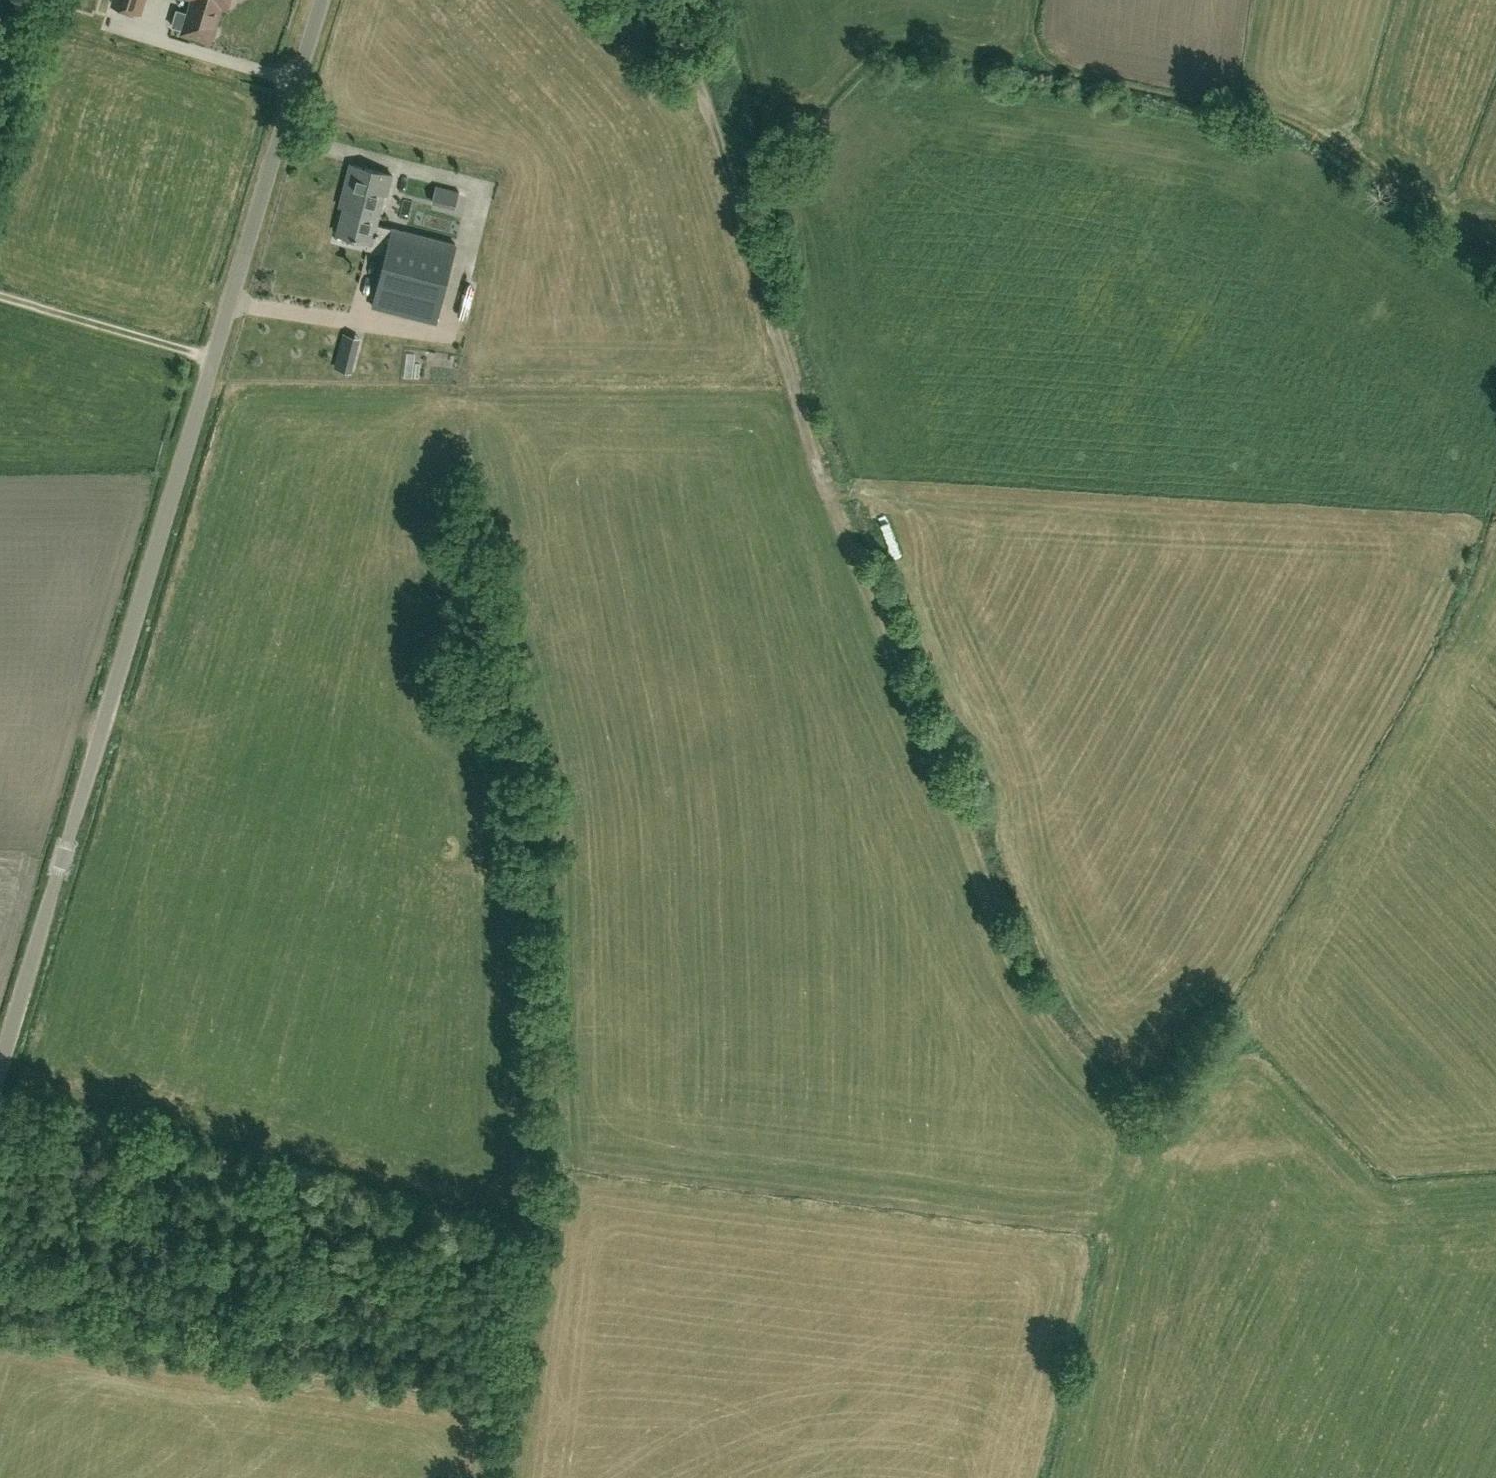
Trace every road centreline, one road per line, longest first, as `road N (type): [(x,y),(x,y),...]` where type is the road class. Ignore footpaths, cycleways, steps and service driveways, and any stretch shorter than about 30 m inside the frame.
road 1 (track): [(640,0),(725,134),(838,484),(1048,1005),(1080,1068),(1175,1156)]
road 2 (unclassified): [(0,1057),(322,0)]

